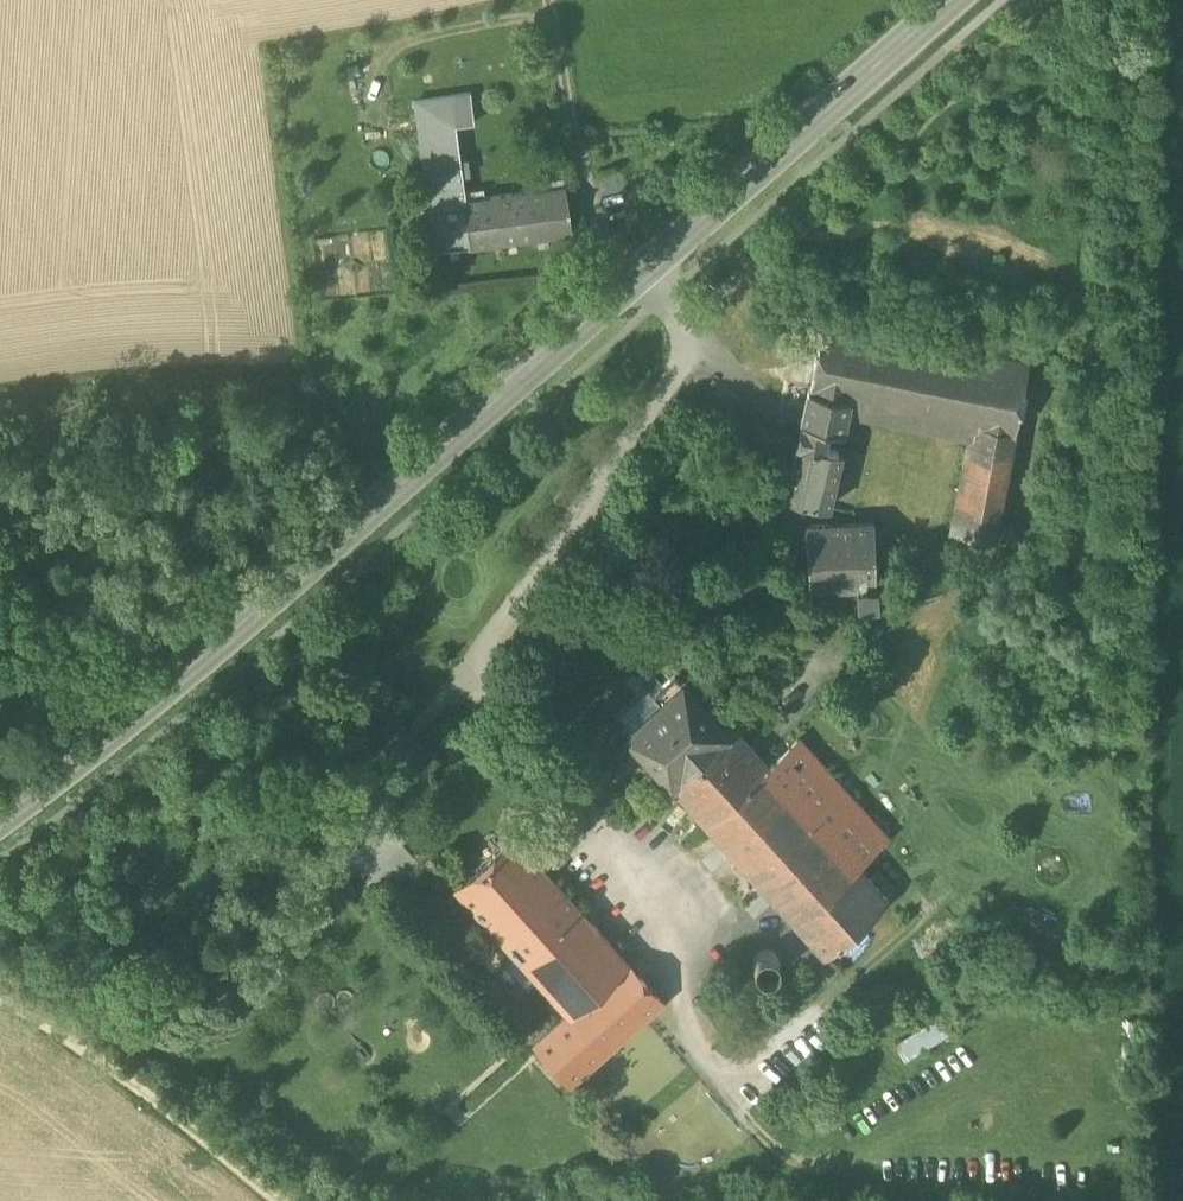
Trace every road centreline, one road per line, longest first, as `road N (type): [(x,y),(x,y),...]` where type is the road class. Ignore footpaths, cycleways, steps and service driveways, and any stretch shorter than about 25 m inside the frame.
road 1 (secondary): [(0,820),(338,544),(953,0)]
road 2 (track): [(0,1003),(25,1010),(285,1200)]
road 3 (track): [(639,276),(598,228),(550,0)]

